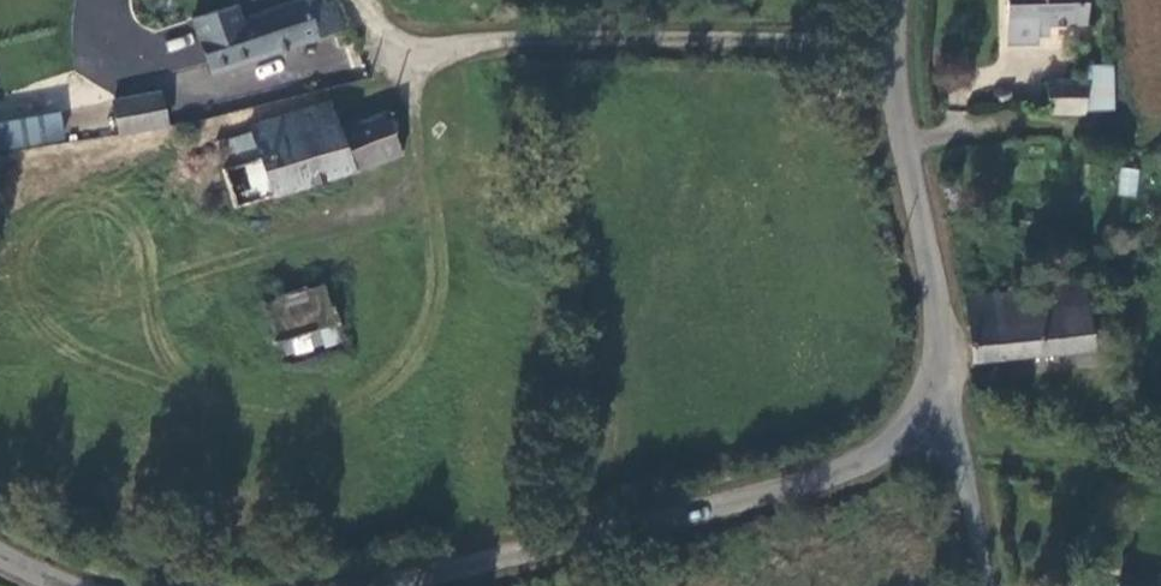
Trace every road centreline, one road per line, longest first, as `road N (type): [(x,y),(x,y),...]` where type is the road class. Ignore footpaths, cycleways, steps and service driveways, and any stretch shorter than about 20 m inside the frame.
road 1 (unclassified): [(387,585),(830,478),(890,451),(927,424)]
road 2 (unclassified): [(927,424),(937,298),(893,49),(896,0)]
road 3 (track): [(1160,466),(927,424)]
road 4 (unclassified): [(927,424),(960,465),(980,585)]

